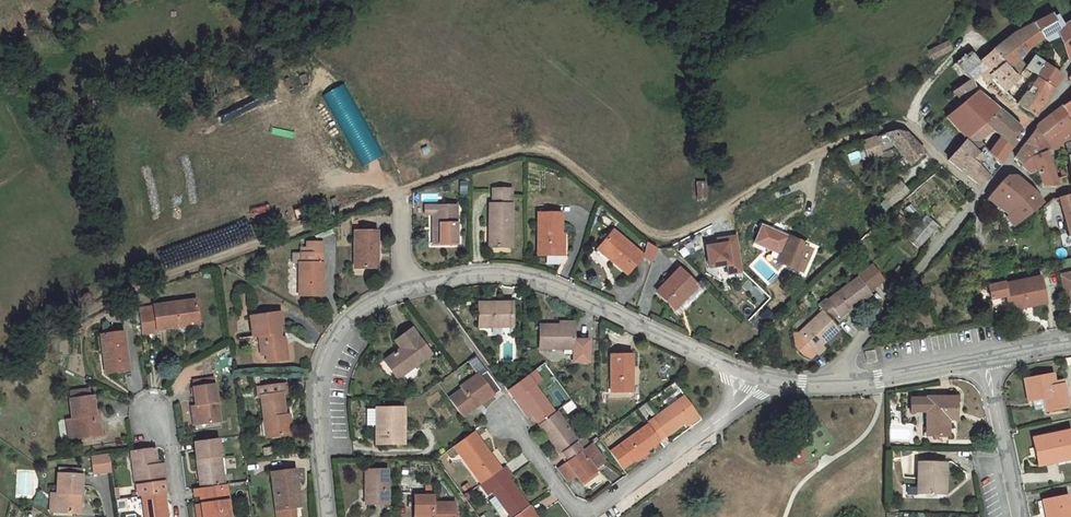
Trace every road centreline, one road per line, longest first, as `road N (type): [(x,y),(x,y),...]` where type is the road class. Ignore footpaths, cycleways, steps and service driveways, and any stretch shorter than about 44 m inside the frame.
road 1 (track): [(721,212),(675,236),(654,234),(555,156),(513,151),(145,285),(0,369)]
road 2 (residential): [(767,383),(540,280),(465,275),(409,288),(342,324),(324,359),(317,398),(328,516)]
road 3 (residential): [(767,383),(589,512),(575,510),(505,417)]
road 4 (residential): [(981,194),(912,127),(894,123),(845,139),(721,212)]
road 5 (unclassified): [(981,194),(824,385)]
road 6 (residential): [(986,359),(824,385)]
road 7 (residential): [(1018,516),(986,359)]

